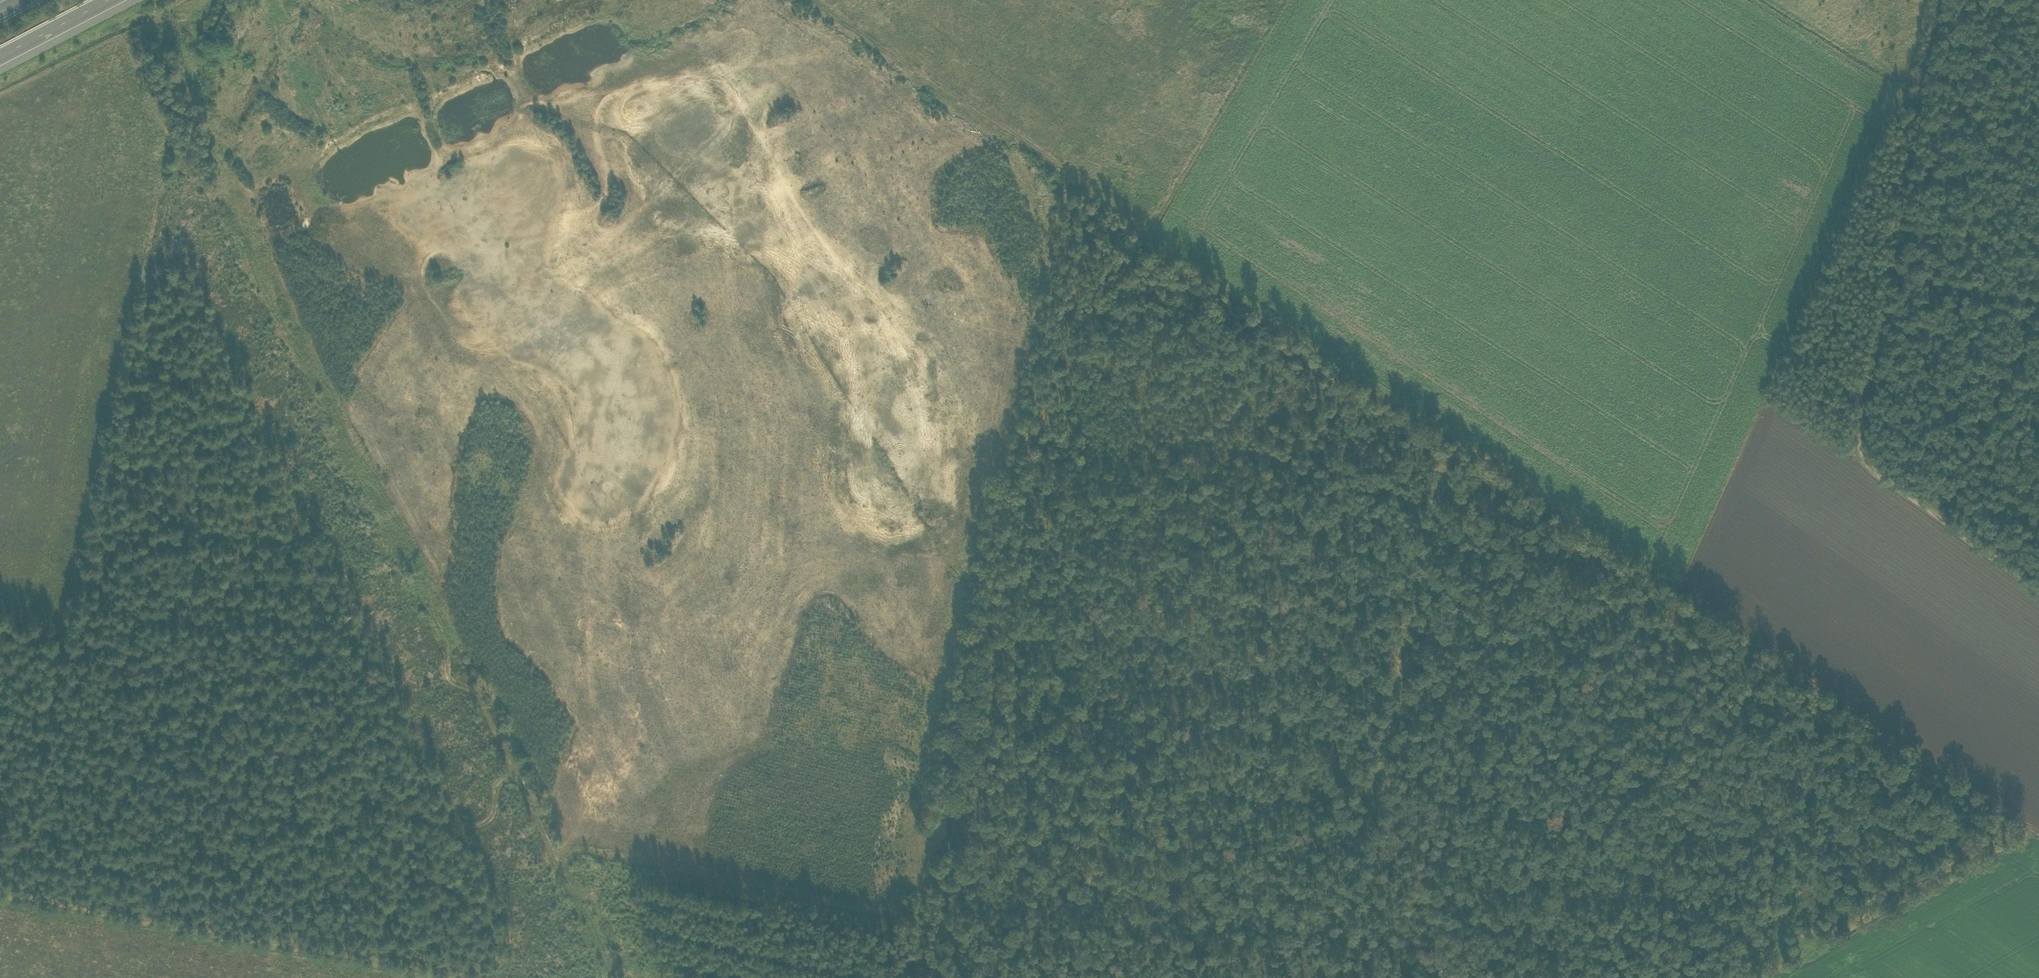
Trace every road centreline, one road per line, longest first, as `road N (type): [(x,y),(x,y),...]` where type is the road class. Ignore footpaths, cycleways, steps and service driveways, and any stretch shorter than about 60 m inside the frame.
road 1 (track): [(811,0),(1069,170),(908,977)]
road 2 (track): [(2038,584),(1858,459),(1867,366),(1939,0)]
road 3 (track): [(537,832),(921,912)]
road 4 (track): [(537,832),(609,977)]
road 5 (motorway): [(0,57),(111,0)]

